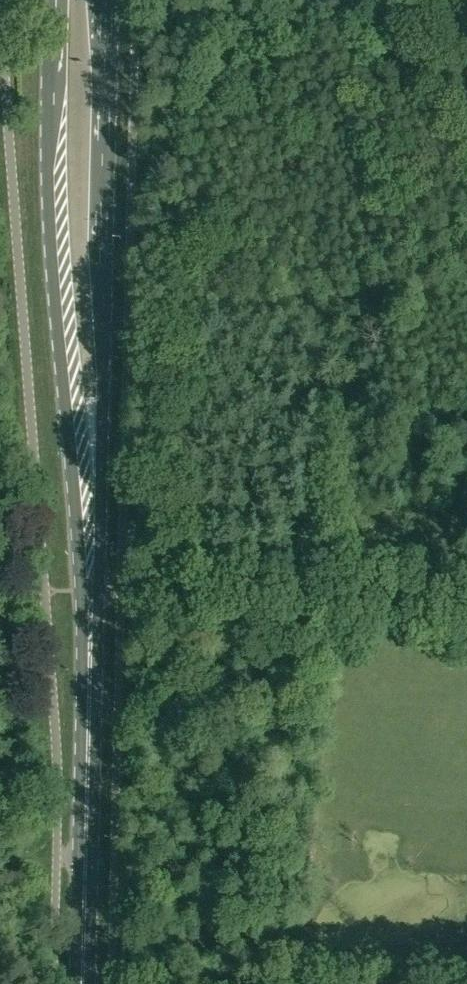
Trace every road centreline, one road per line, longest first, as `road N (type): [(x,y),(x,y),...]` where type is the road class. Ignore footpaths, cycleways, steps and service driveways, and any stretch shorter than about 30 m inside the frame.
road 1 (primary): [(63,0),(66,331),(90,555)]
road 2 (primary): [(90,555),(103,443),(107,0)]
road 3 (primary): [(83,983),(92,589)]
road 4 (unclassified): [(92,589),(466,597)]

